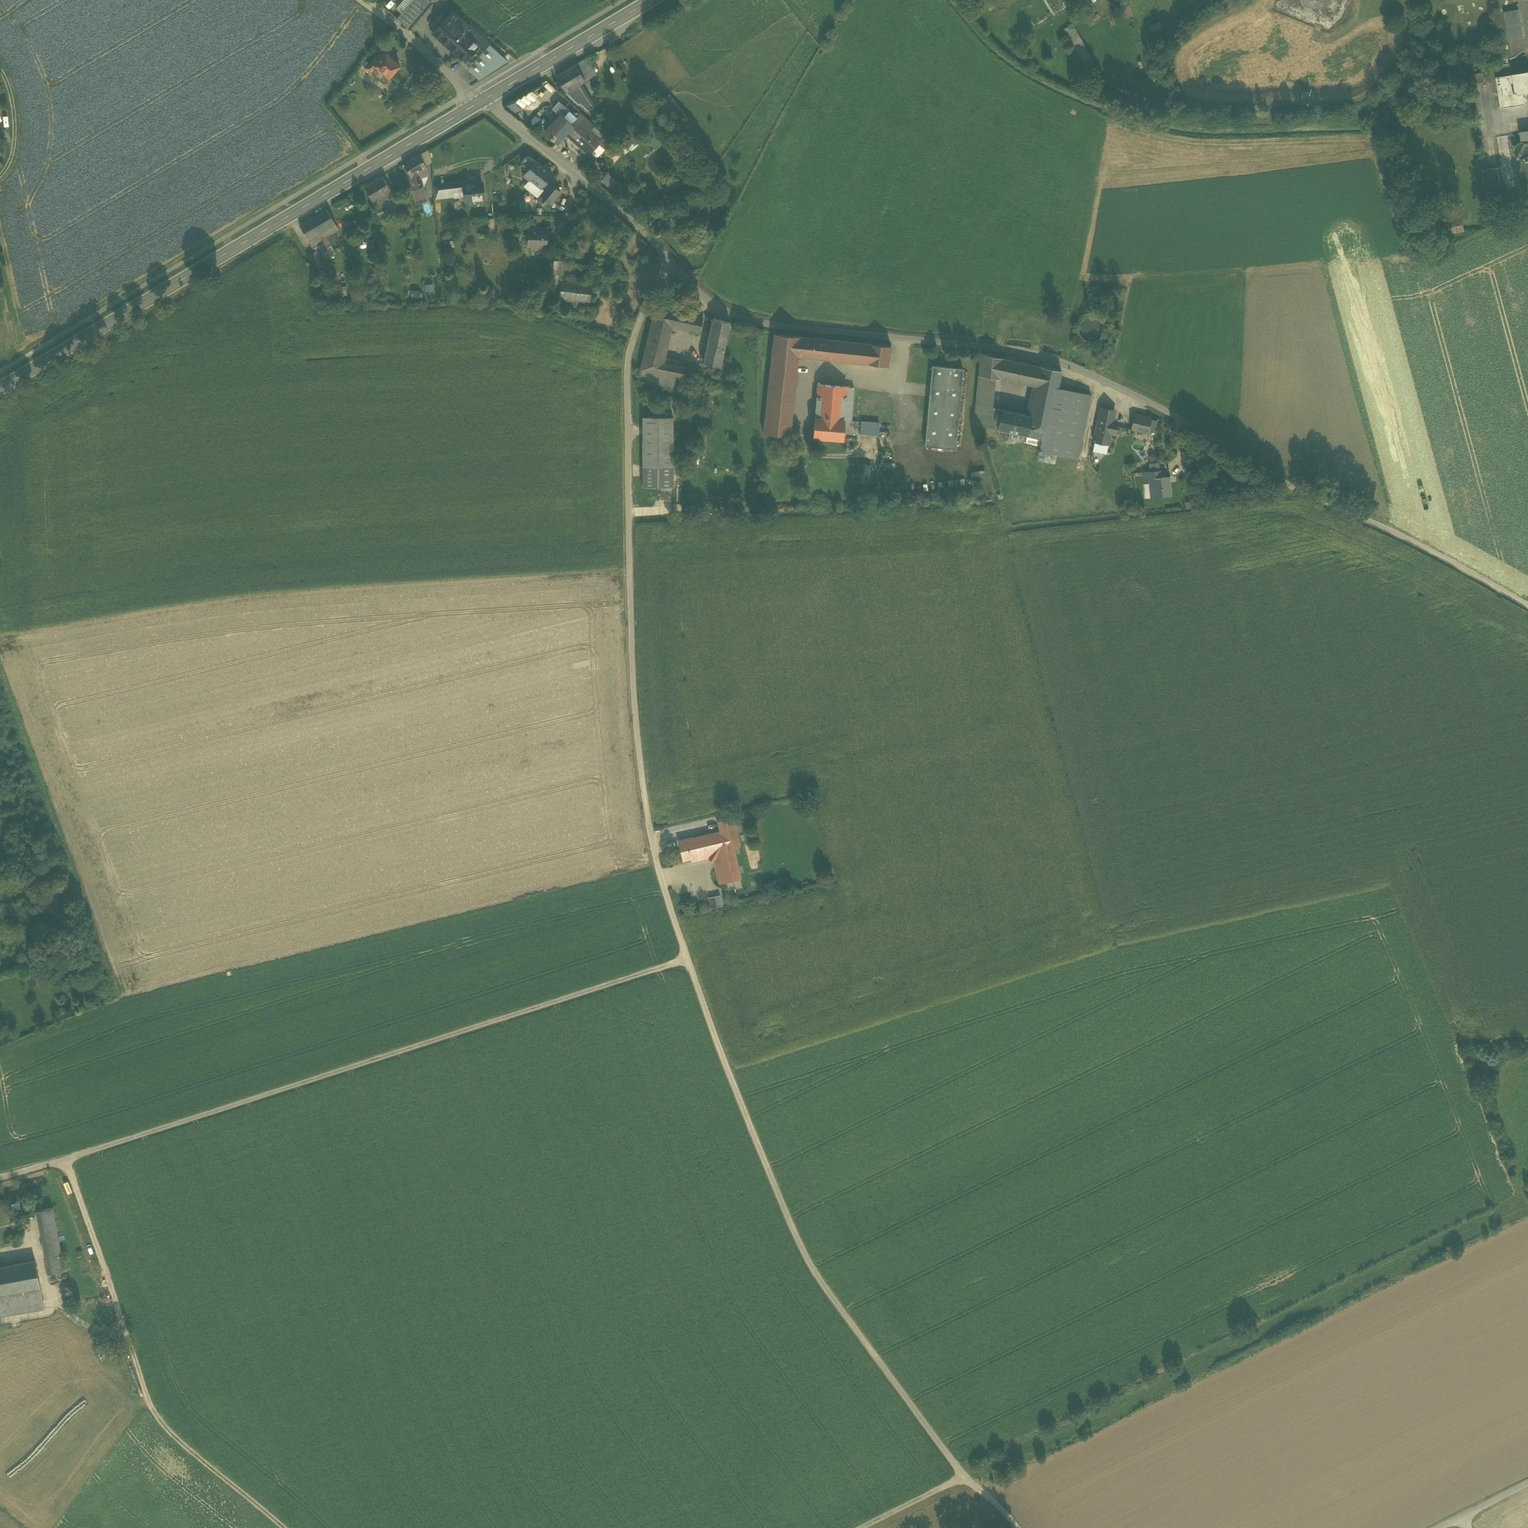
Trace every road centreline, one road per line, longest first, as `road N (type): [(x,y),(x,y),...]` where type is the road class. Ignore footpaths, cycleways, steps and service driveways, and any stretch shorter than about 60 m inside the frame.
road 1 (unclassified): [(667,259),(629,345),(632,672),(655,861),(729,1071),(823,1293),(856,1352),(1017,1527)]
road 2 (unclassified): [(667,259),(737,317),(1036,353),(1176,416),(1302,492),(1527,605)]
road 3 (track): [(688,959),(0,1177)]
road 4 (tertiary): [(483,100),(0,388)]
road 5 (track): [(283,1527),(161,1417),(67,1158)]
road 6 (unclassified): [(483,100),(633,221),(667,259)]
road 7 (tertiary): [(652,0),(483,100)]
road 8 (unclassified): [(483,100),(360,0)]

